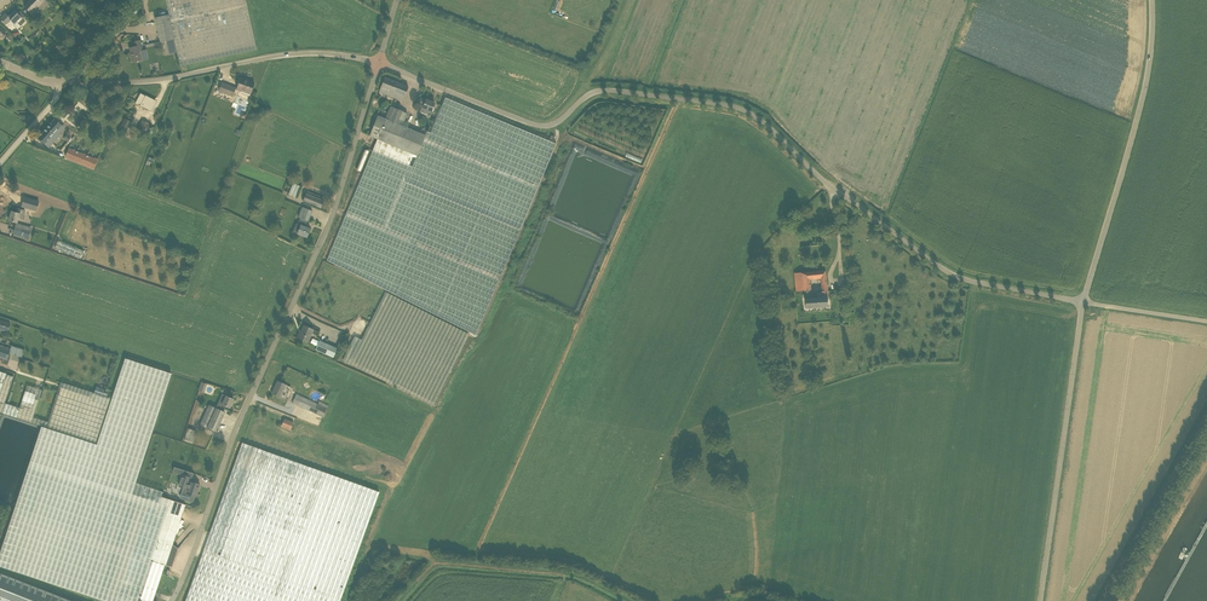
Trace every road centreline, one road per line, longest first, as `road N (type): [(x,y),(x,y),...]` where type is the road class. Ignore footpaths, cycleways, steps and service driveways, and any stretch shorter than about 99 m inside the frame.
road 1 (unclassified): [(1083,302),(944,270),(736,107),(599,91),(559,122),(540,126),(378,63)]
road 2 (unclassified): [(171,600),(332,218),(378,63)]
road 3 (track): [(239,433),(395,492),(373,546),(439,561),(575,570),(634,600)]
road 4 (unclassified): [(1083,302),(1146,85),(1152,0)]
road 5 (unclassified): [(73,78),(85,85),(145,82),(292,54),(378,63)]
road 6 (unclassified): [(1040,600),(1083,302)]
road 7 (unclassified): [(1083,302),(1206,321)]

